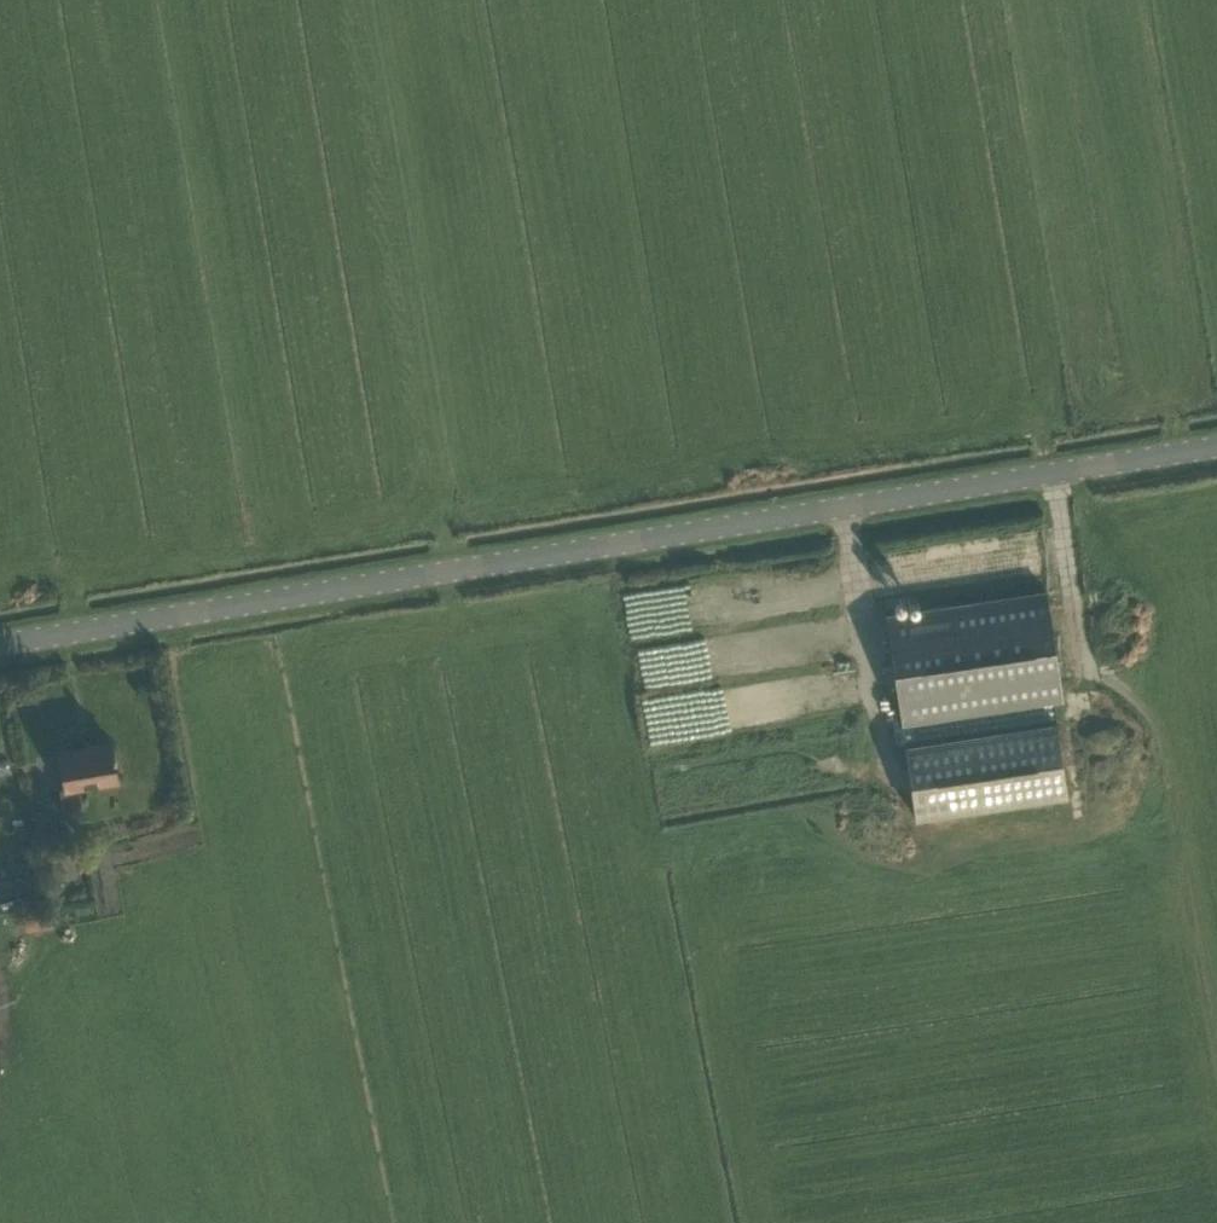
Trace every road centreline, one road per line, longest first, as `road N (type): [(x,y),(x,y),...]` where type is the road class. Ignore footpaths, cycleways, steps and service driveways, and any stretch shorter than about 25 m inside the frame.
road 1 (unclassified): [(1216,445),(0,643)]

